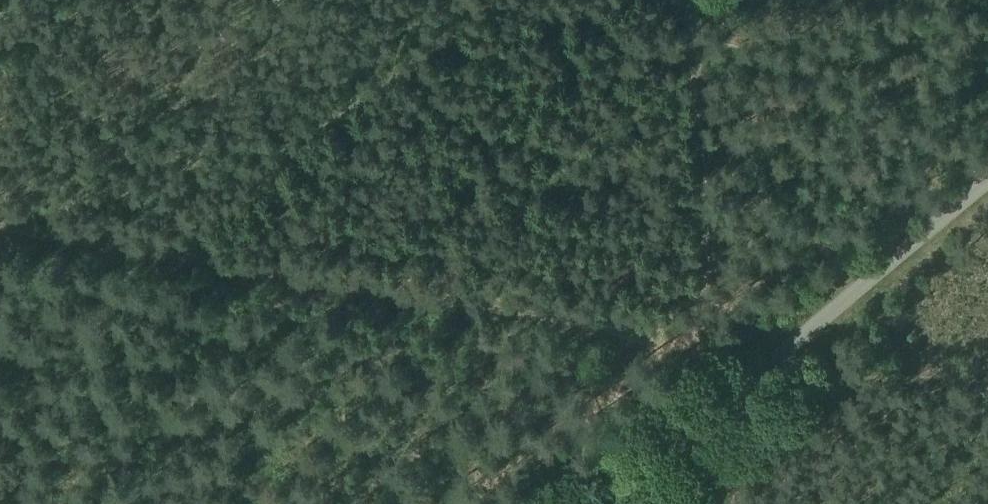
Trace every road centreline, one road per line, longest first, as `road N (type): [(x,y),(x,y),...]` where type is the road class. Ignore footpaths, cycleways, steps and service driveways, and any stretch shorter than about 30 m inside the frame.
road 1 (track): [(0,228),(652,345),(708,373)]
road 2 (unclassified): [(607,503),(987,181)]

